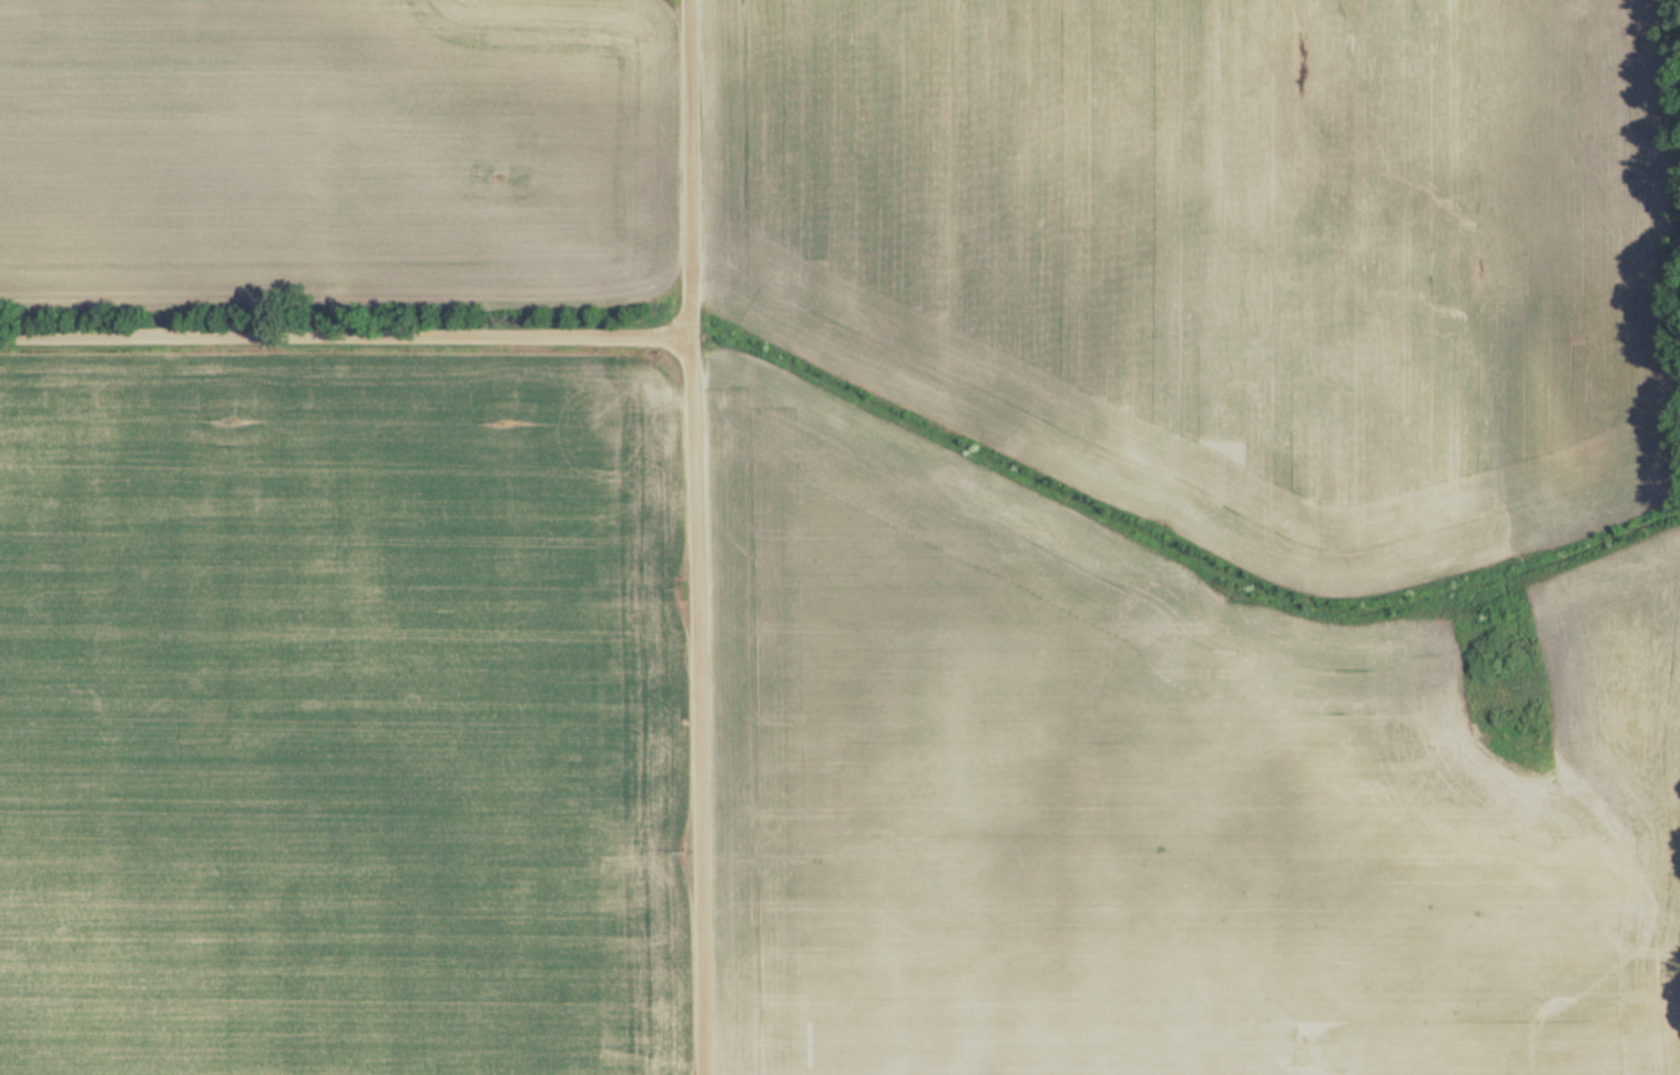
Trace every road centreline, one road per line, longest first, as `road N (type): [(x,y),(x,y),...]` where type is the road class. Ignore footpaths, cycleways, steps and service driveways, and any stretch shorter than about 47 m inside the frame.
road 1 (residential): [(703,1074),(686,0)]
road 2 (residential): [(0,334),(693,334)]

